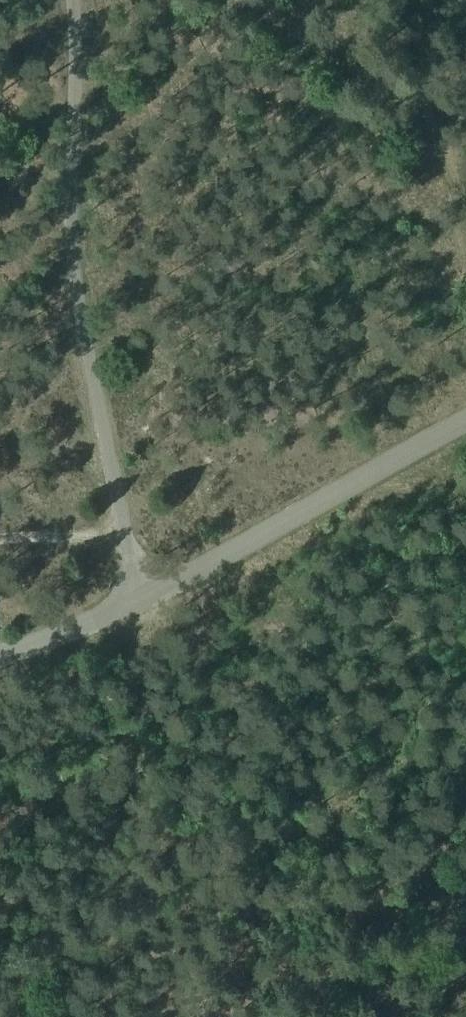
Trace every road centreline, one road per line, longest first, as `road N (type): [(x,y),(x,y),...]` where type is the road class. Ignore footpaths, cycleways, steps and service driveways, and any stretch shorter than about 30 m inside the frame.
road 1 (unclassified): [(138,599),(72,291),(68,0)]
road 2 (unclassified): [(138,599),(465,421)]
road 3 (unclassified): [(0,655),(138,599)]
road 4 (track): [(0,537),(124,530)]

